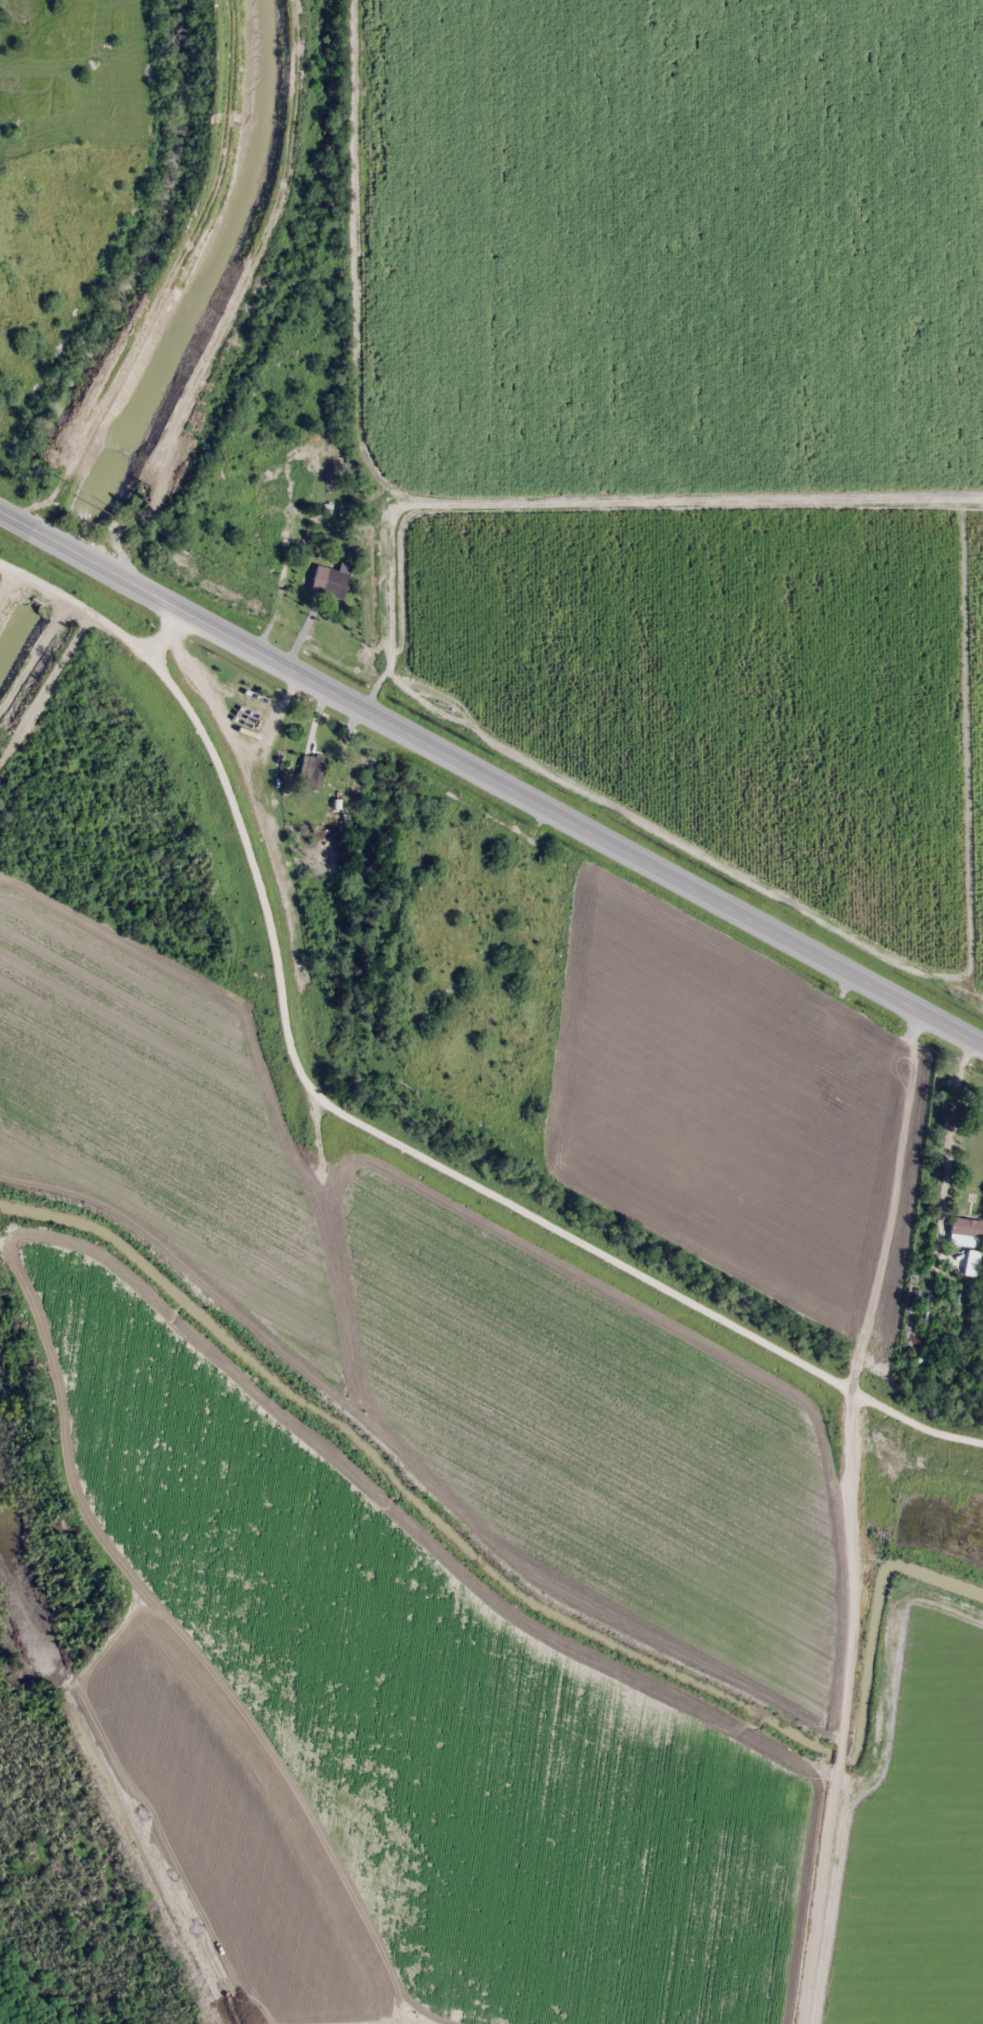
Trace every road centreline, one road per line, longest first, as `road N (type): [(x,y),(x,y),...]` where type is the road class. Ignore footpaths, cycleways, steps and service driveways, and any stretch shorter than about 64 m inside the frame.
road 1 (primary): [(0,507),(982,1042)]

